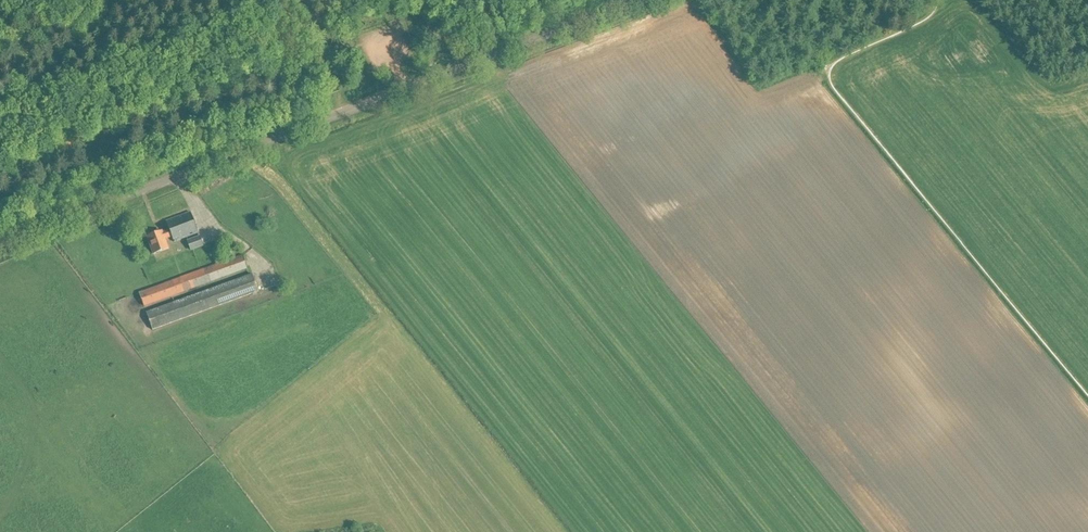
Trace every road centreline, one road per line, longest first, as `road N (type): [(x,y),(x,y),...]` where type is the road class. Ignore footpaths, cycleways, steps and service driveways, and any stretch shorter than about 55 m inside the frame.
road 1 (unclassified): [(0,249),(650,0)]
road 2 (track): [(302,0),(346,117)]

